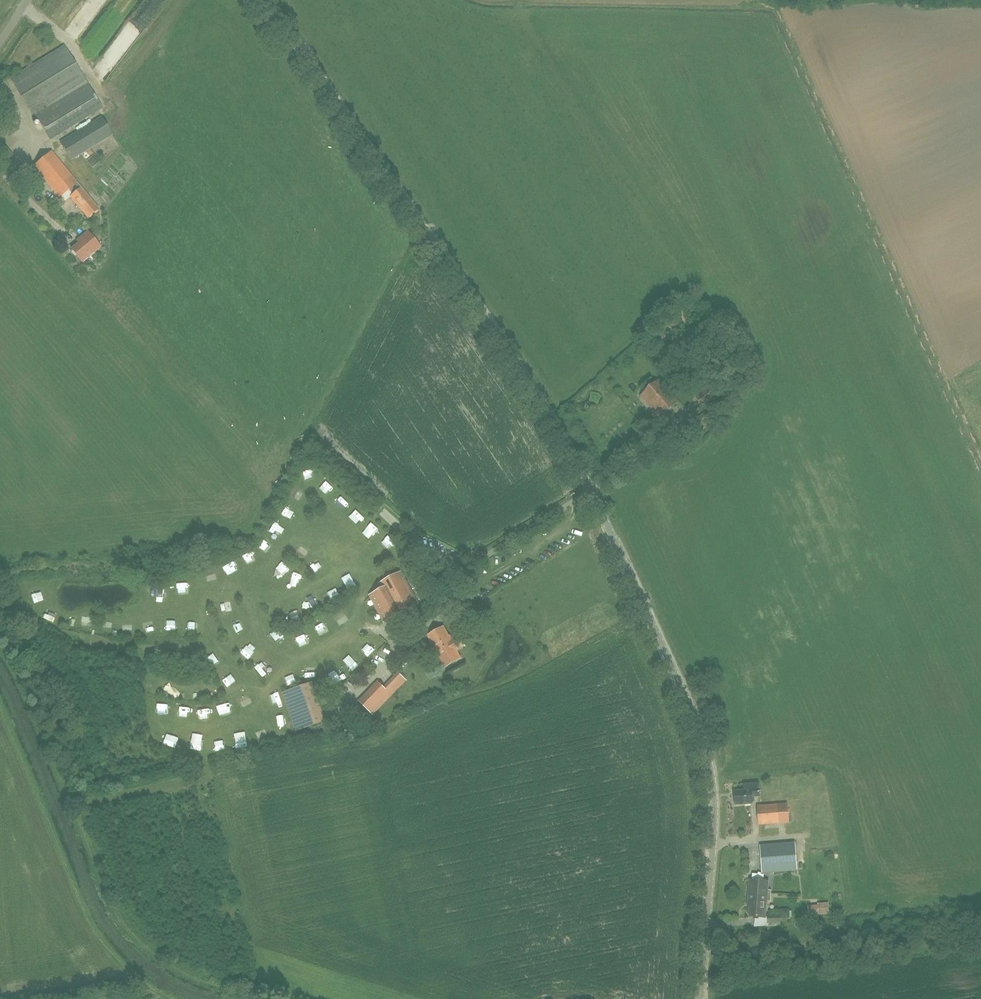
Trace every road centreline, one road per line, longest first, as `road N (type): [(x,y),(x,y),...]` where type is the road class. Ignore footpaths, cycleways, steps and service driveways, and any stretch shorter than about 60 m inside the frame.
road 1 (unclassified): [(701,998),(712,792),(688,695),(546,408),(260,0)]

